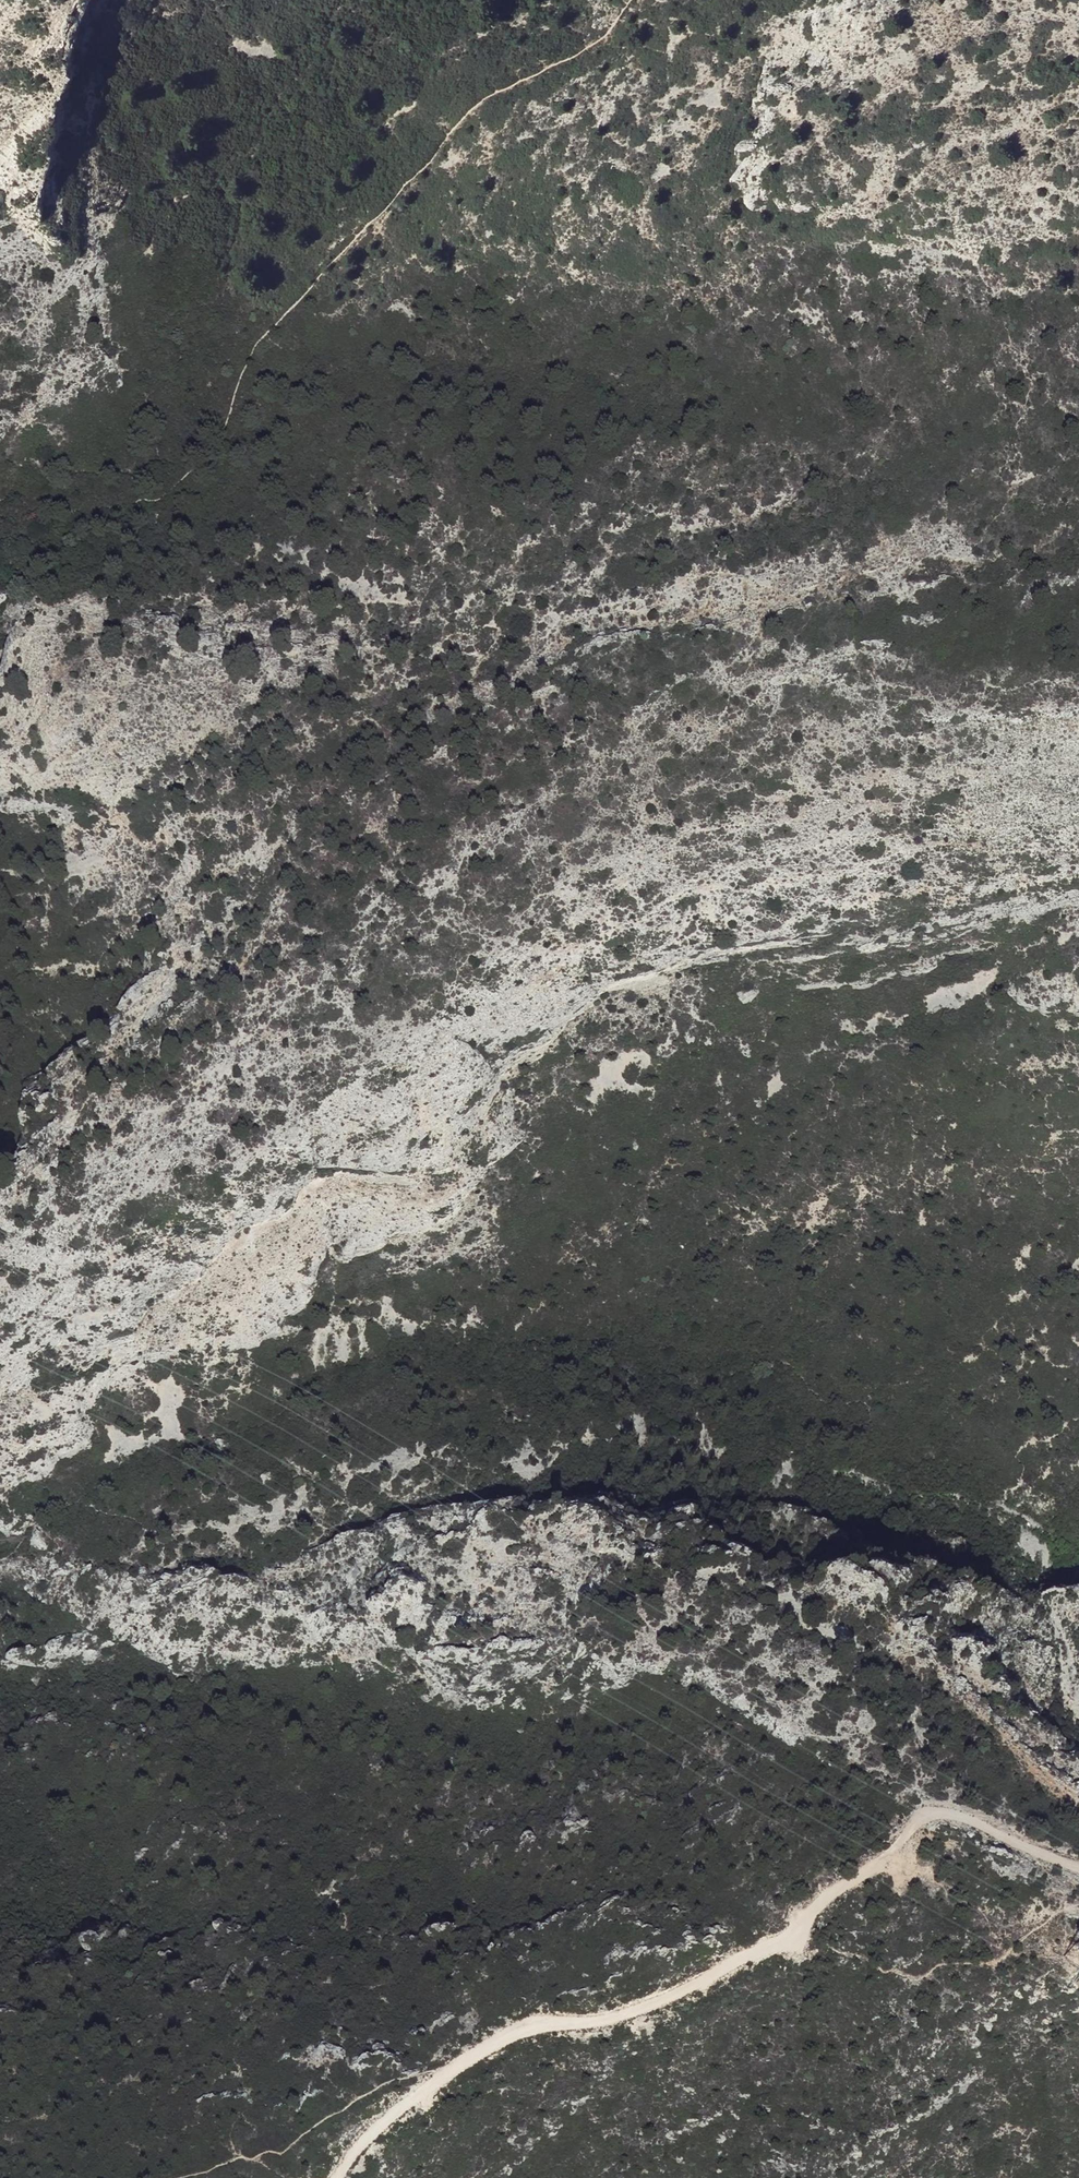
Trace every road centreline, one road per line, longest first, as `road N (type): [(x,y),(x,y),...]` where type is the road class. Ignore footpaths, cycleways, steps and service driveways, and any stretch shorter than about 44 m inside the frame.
road 1 (track): [(338,2177),(359,2143),(485,2048),(534,2024),(601,2021),(655,2003),(799,1927),(932,1813),(974,1817),(1078,1864)]

